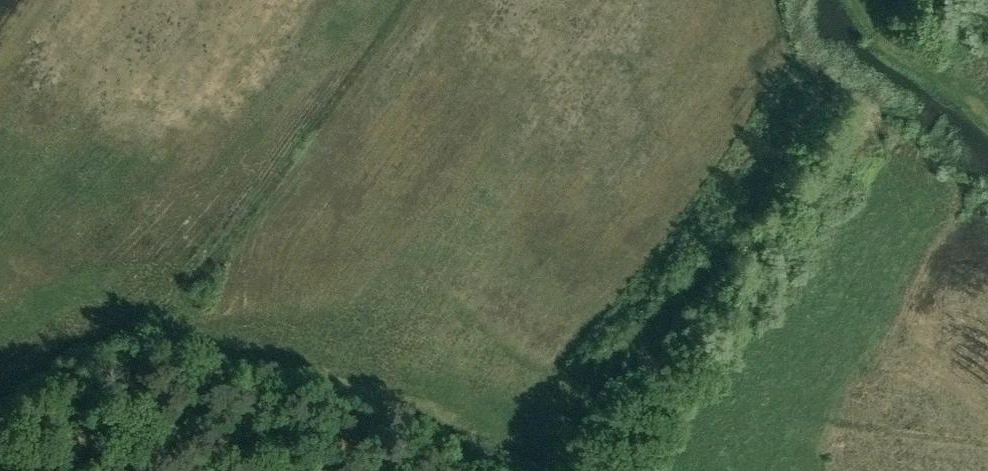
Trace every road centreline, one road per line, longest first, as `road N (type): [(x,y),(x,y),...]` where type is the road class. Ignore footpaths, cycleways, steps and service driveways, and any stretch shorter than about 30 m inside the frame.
road 1 (track): [(987,113),(874,35),(852,0)]

